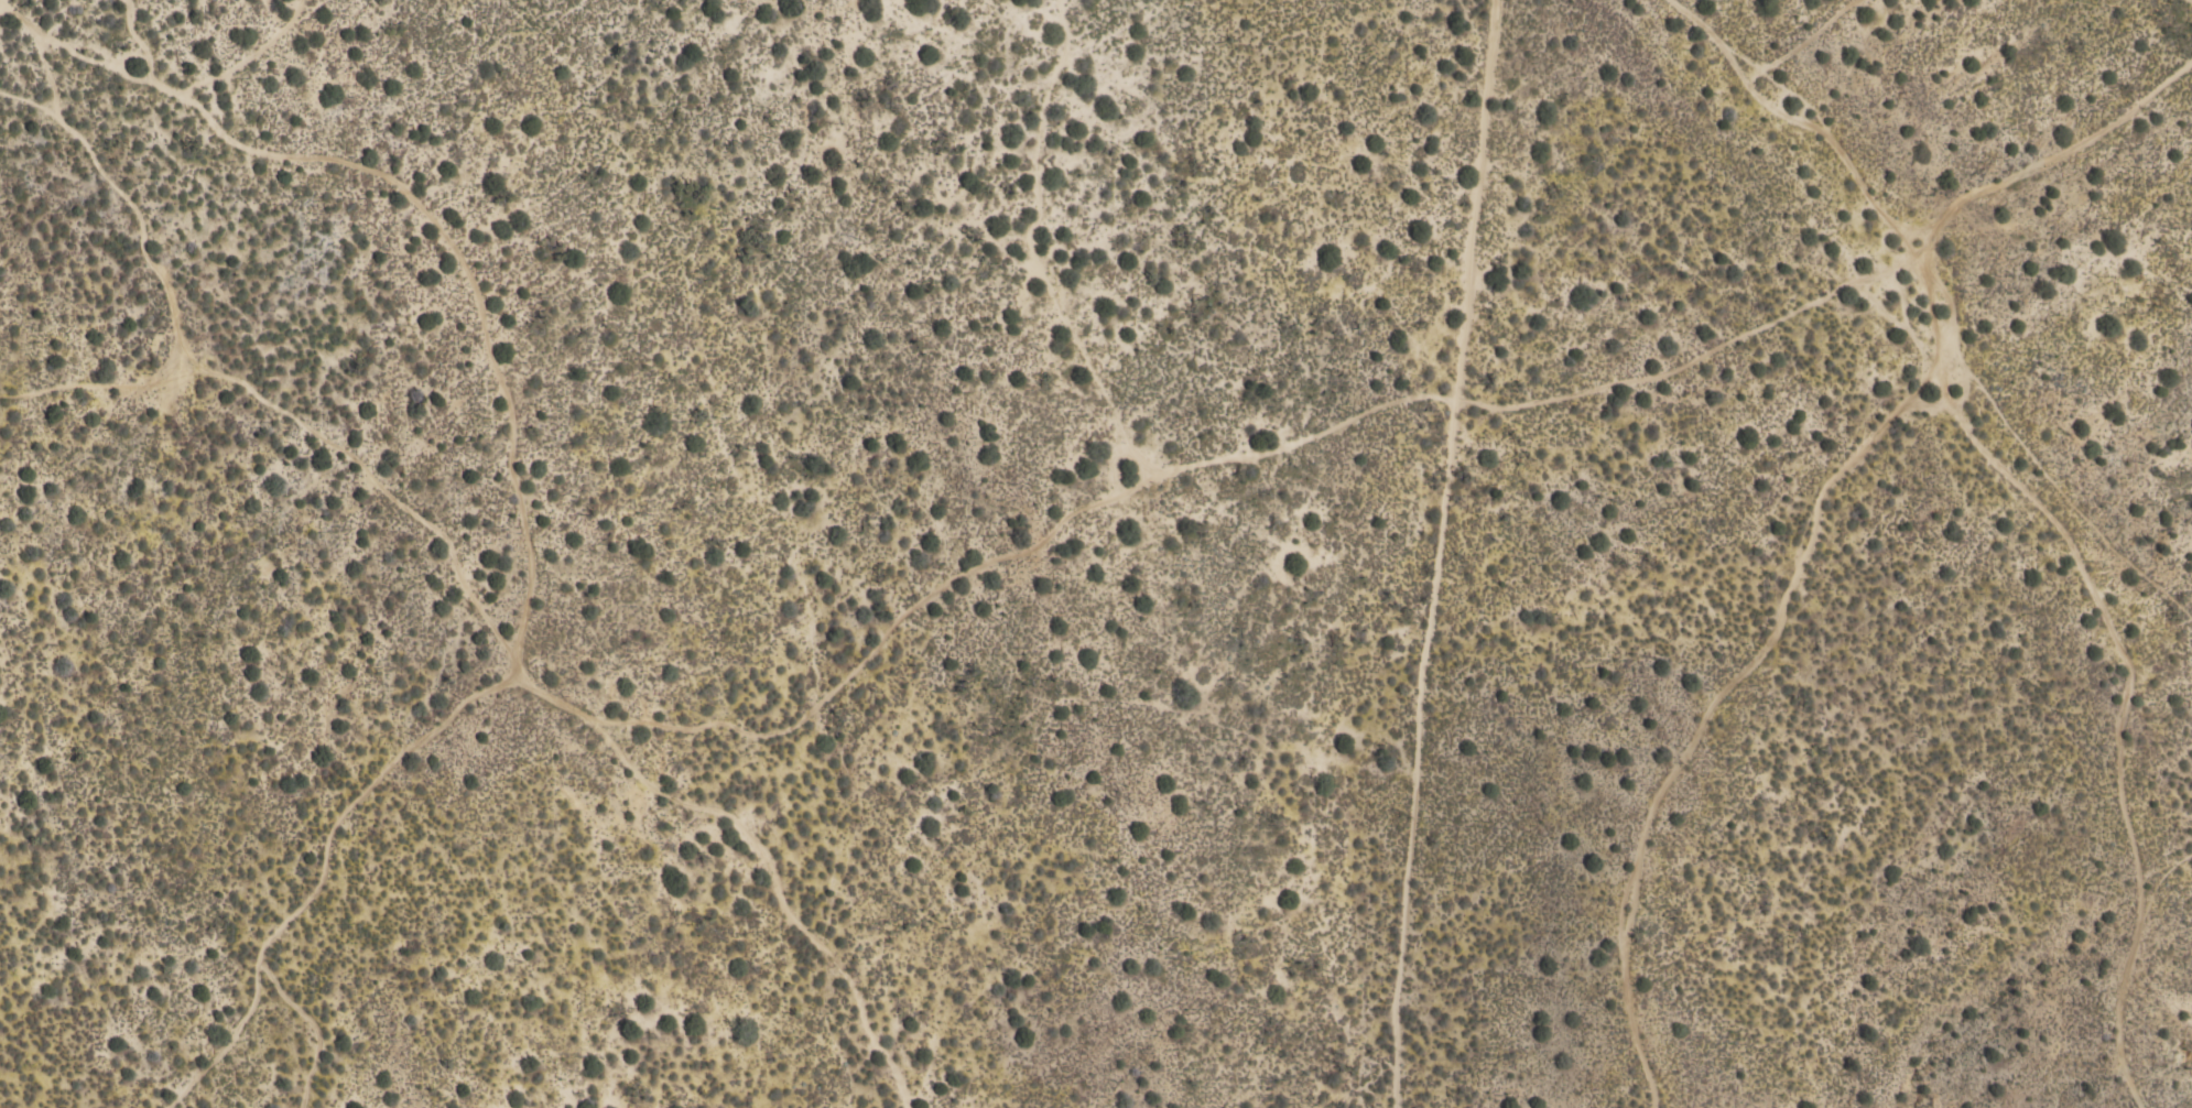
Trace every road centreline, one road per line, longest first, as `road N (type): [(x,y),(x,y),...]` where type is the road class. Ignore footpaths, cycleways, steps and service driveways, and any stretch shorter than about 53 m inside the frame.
road 1 (residential): [(1395,1107),(1425,650),(1496,0)]

